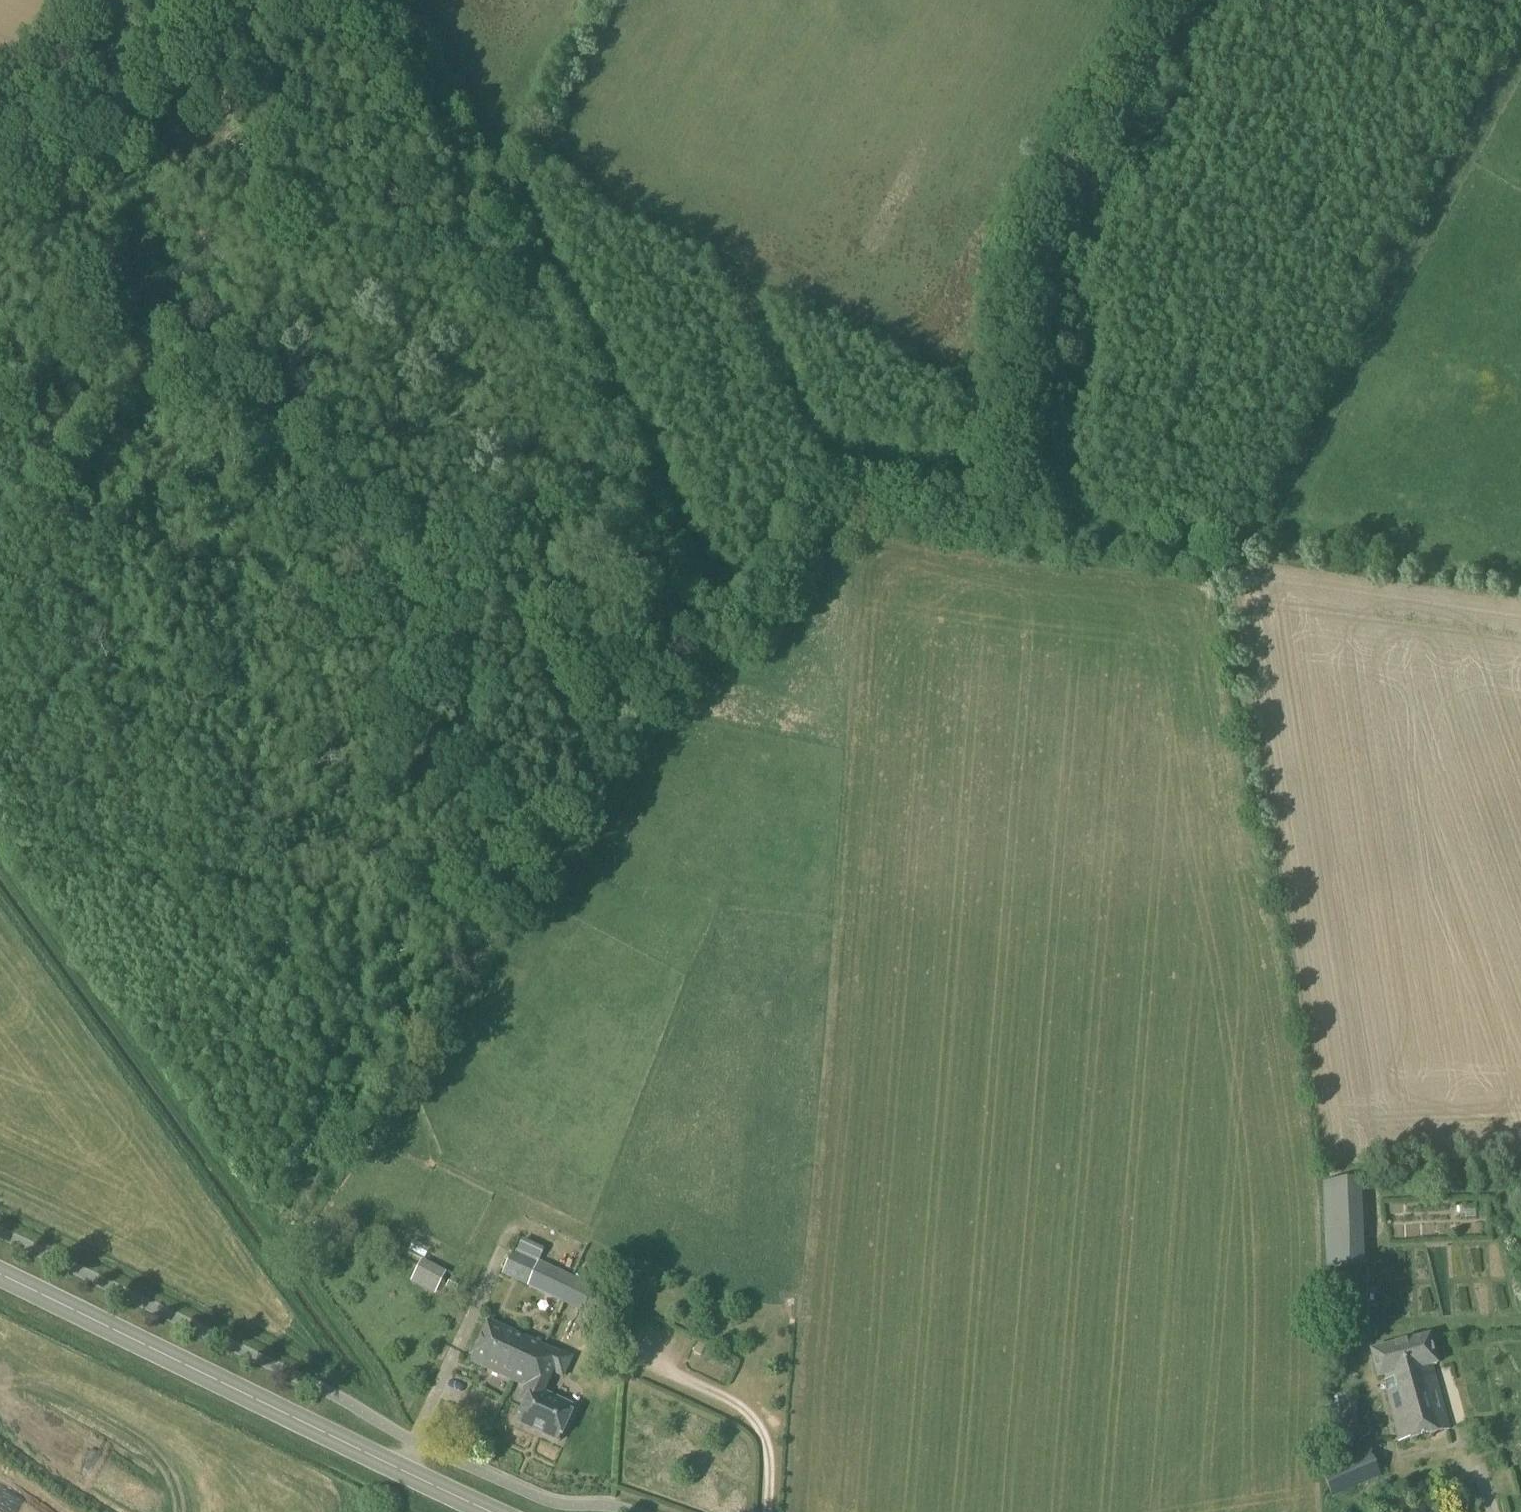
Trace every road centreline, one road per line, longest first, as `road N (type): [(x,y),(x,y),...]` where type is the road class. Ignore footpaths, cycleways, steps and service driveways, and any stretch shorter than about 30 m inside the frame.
road 1 (secondary): [(487,1511),(0,1278)]
road 2 (unclassified): [(0,151),(70,100),(134,0)]

